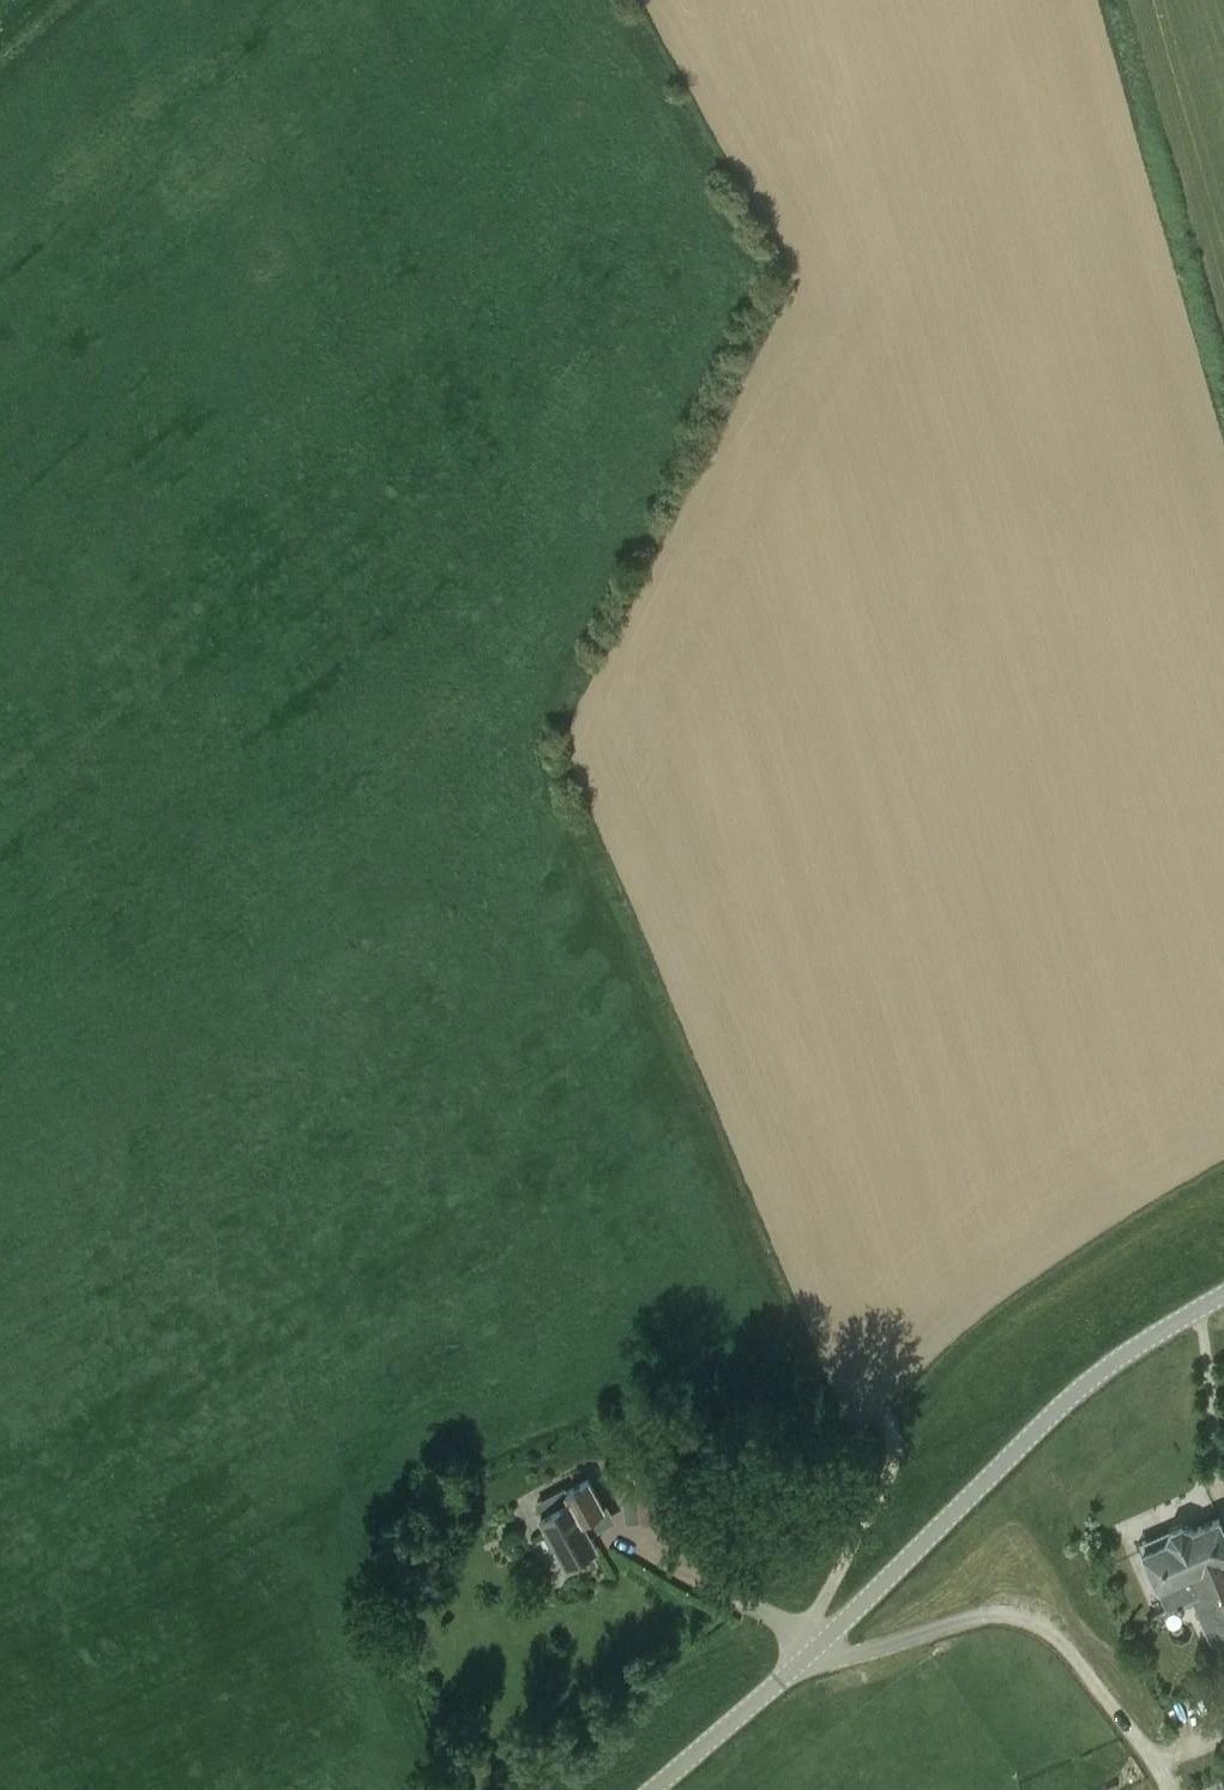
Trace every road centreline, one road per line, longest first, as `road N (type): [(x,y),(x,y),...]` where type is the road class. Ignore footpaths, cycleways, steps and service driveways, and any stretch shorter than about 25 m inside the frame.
road 1 (unclassified): [(640,1789),(819,1630),(1031,1419),(1135,1337),(1223,1285)]

